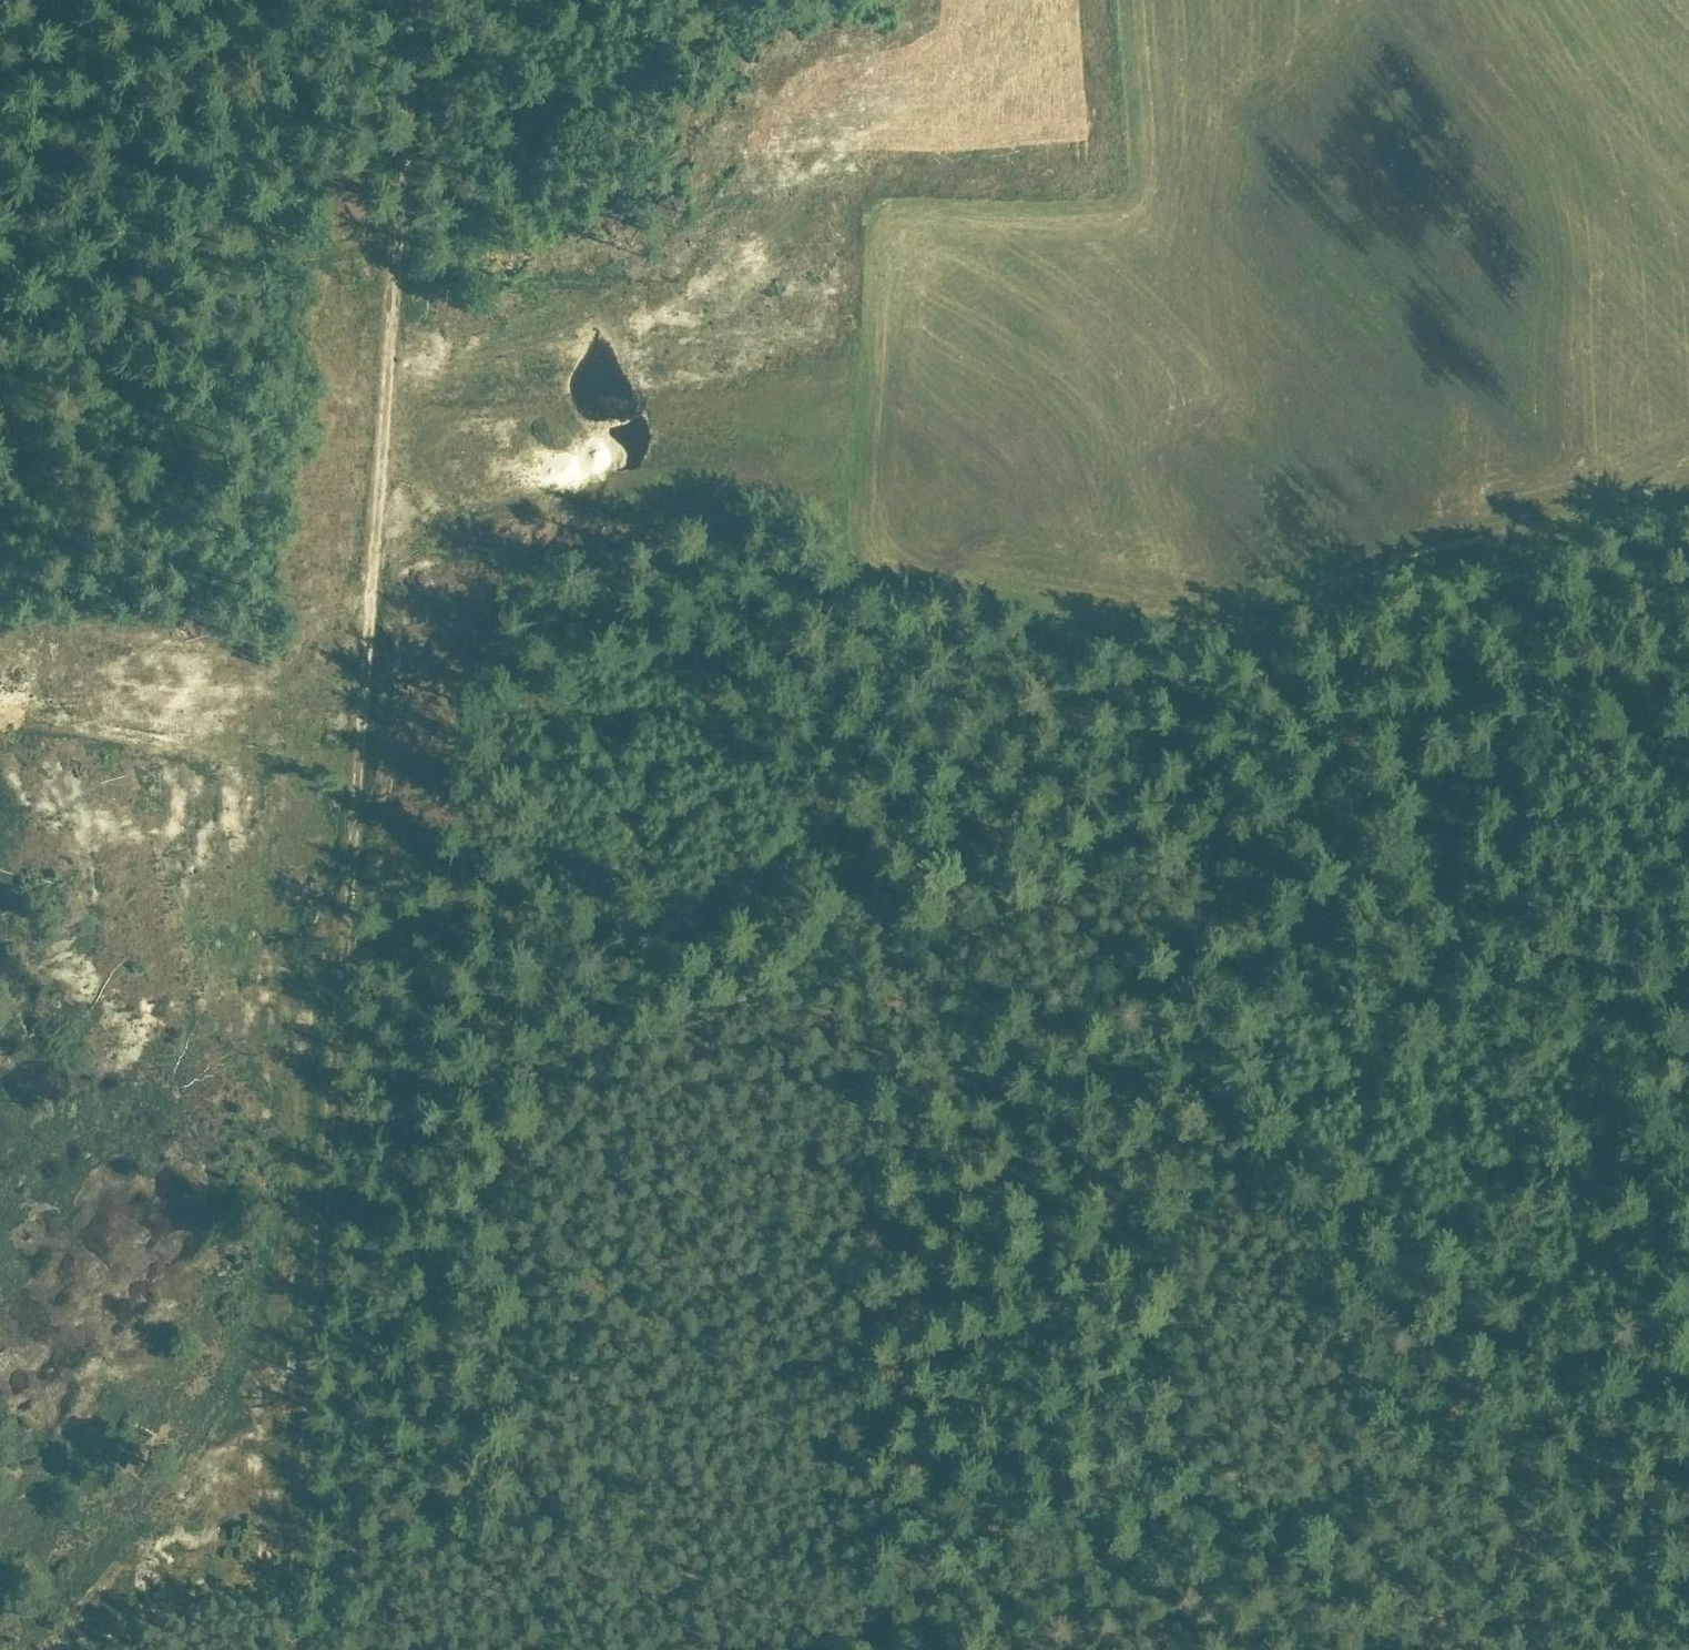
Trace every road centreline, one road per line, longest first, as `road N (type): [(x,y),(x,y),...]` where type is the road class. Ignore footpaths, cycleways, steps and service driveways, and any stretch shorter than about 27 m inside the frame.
road 1 (track): [(290,1649),(402,0)]
road 2 (track): [(379,258),(0,276)]

